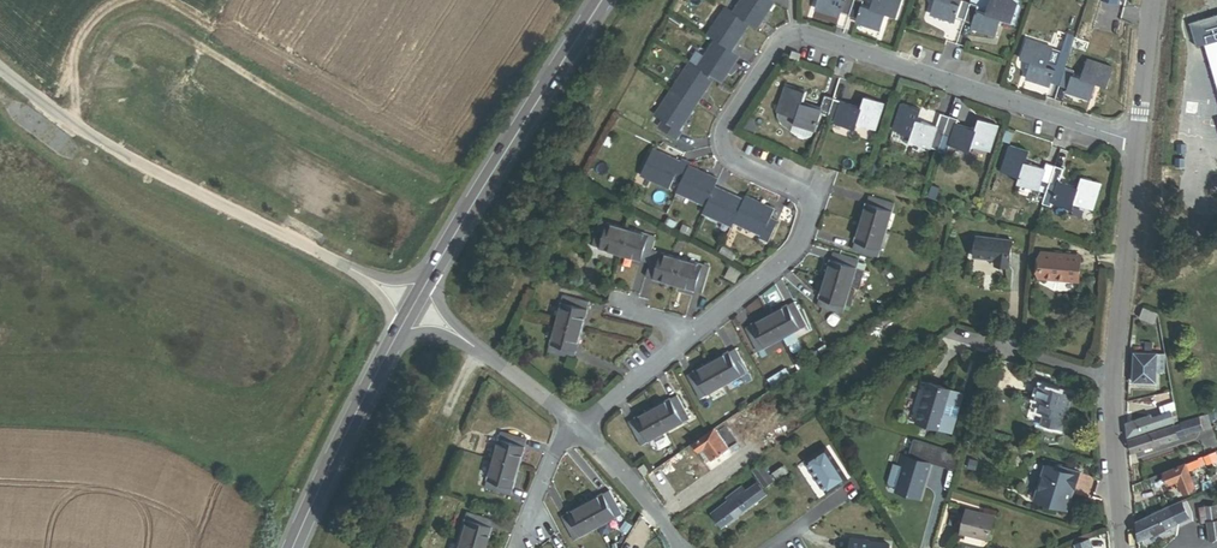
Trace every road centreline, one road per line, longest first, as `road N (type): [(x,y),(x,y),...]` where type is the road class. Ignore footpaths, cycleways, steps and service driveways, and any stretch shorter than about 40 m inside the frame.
road 1 (residential): [(579,427),(796,249),(818,189),(730,152),(726,124),(790,41),(805,38),(1139,144)]
road 2 (unclassified): [(413,305),(51,111),(0,68)]
road 3 (primary): [(413,305),(602,0)]
road 4 (primary): [(294,547),(413,305)]
road 5 (tertiary): [(1139,144),(1113,380)]
road 6 (residential): [(413,305),(579,427)]
road 7 (tertiary): [(1113,380),(1122,547)]
road 8 (residential): [(1113,380),(958,335)]
road 9 (residential): [(579,427),(662,518),(677,547)]
road 10 (tertiary): [(1152,0),(1139,144)]
road 11 (residential): [(579,427),(562,439),(524,536)]

